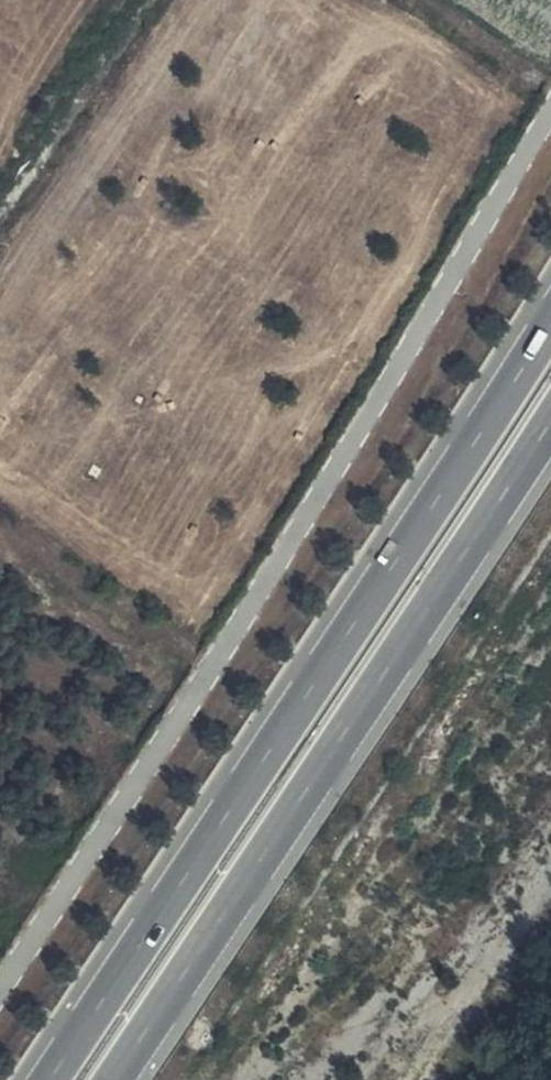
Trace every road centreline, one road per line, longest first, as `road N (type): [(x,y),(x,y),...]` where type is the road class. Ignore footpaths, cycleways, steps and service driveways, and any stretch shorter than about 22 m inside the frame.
road 1 (unclassified): [(550,112),(237,629),(0,991)]
road 2 (trunk): [(550,324),(50,1079)]
road 3 (trunk): [(113,1079),(550,421)]

